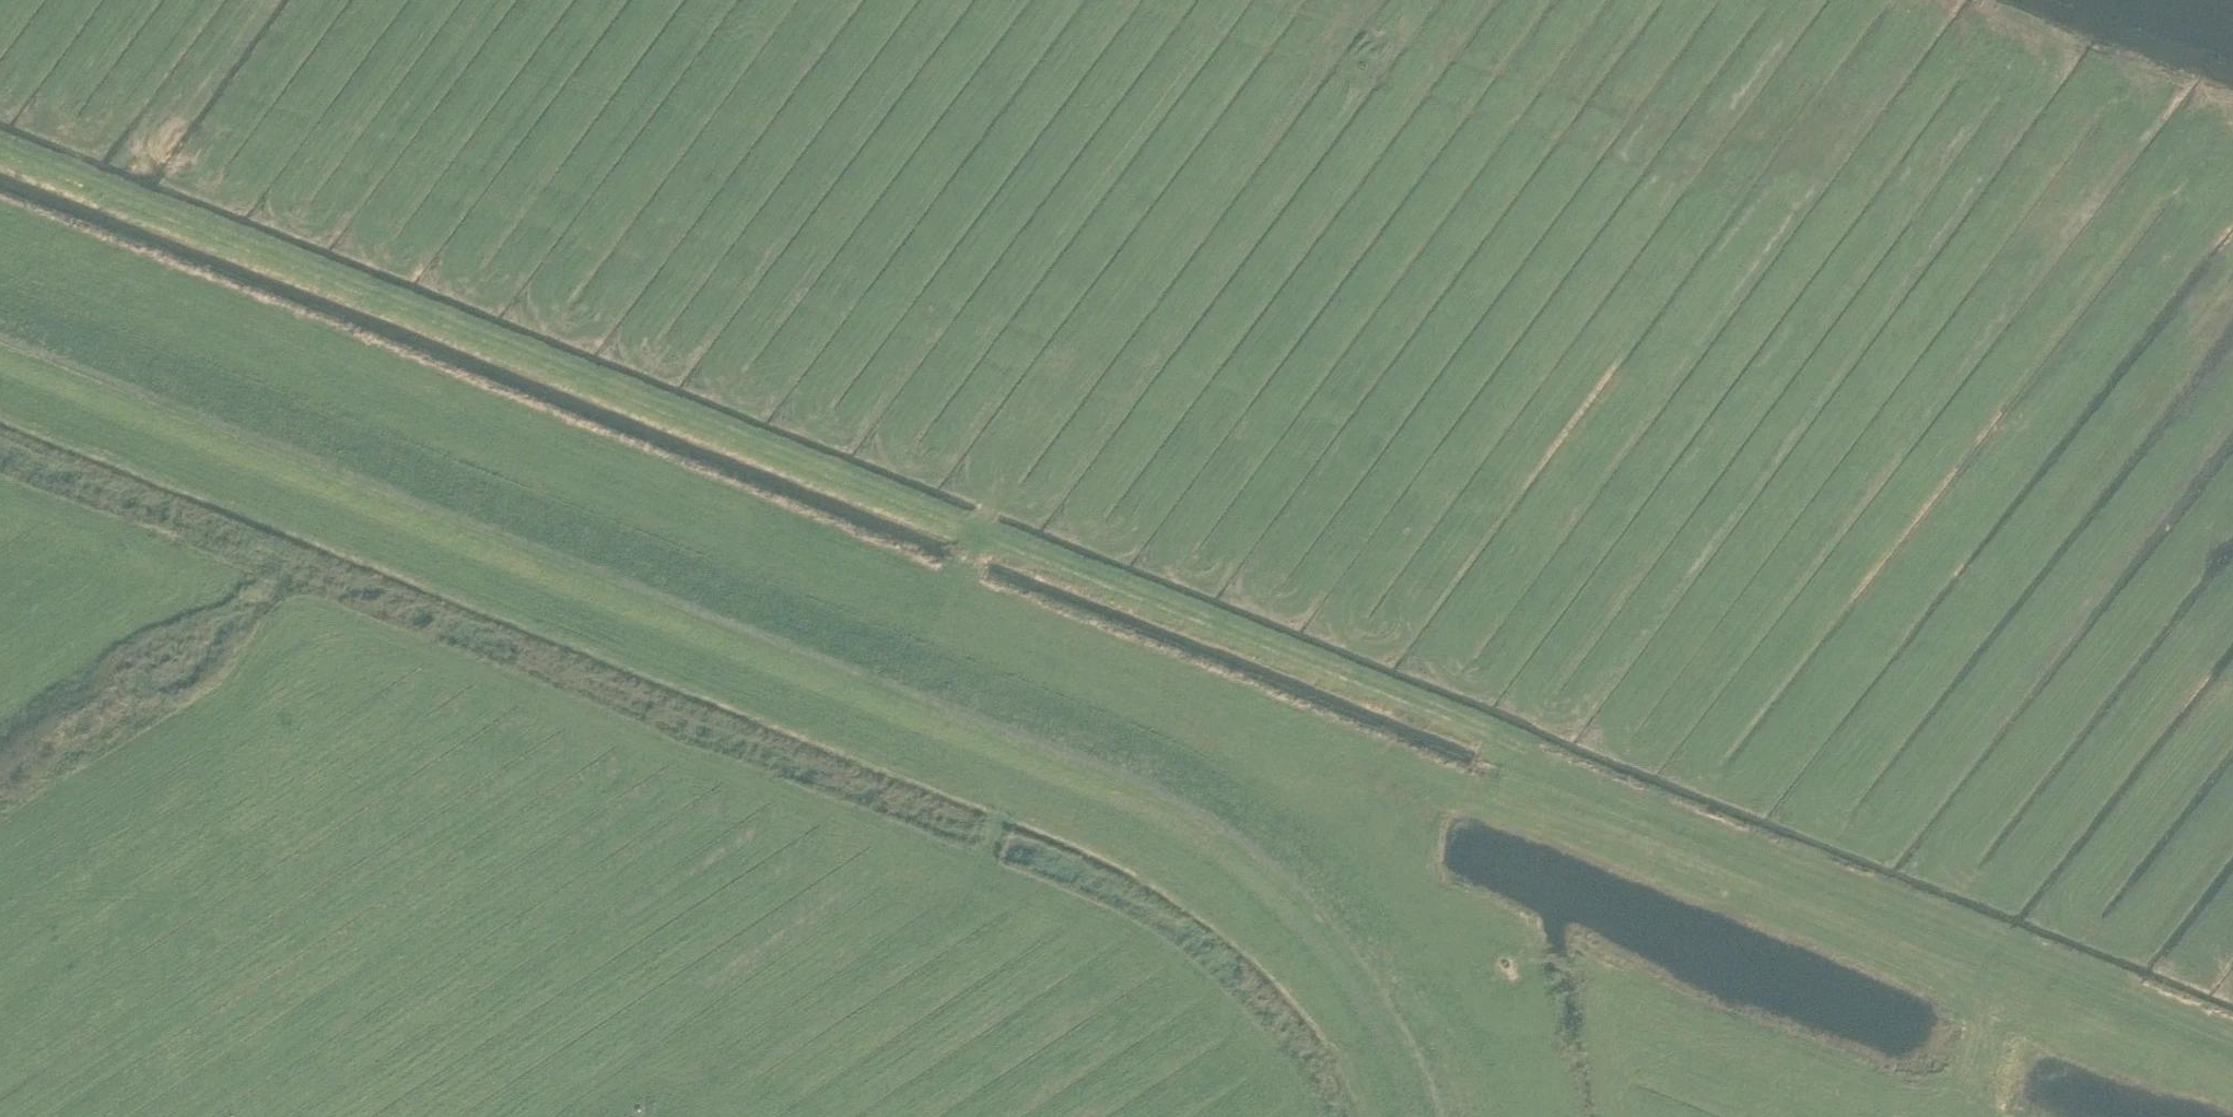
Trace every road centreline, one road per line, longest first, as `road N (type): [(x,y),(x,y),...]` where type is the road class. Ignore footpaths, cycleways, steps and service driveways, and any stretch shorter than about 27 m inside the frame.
road 1 (track): [(0,334),(1177,795),(1254,847),(1352,944),(1403,1020),(1447,1116)]

